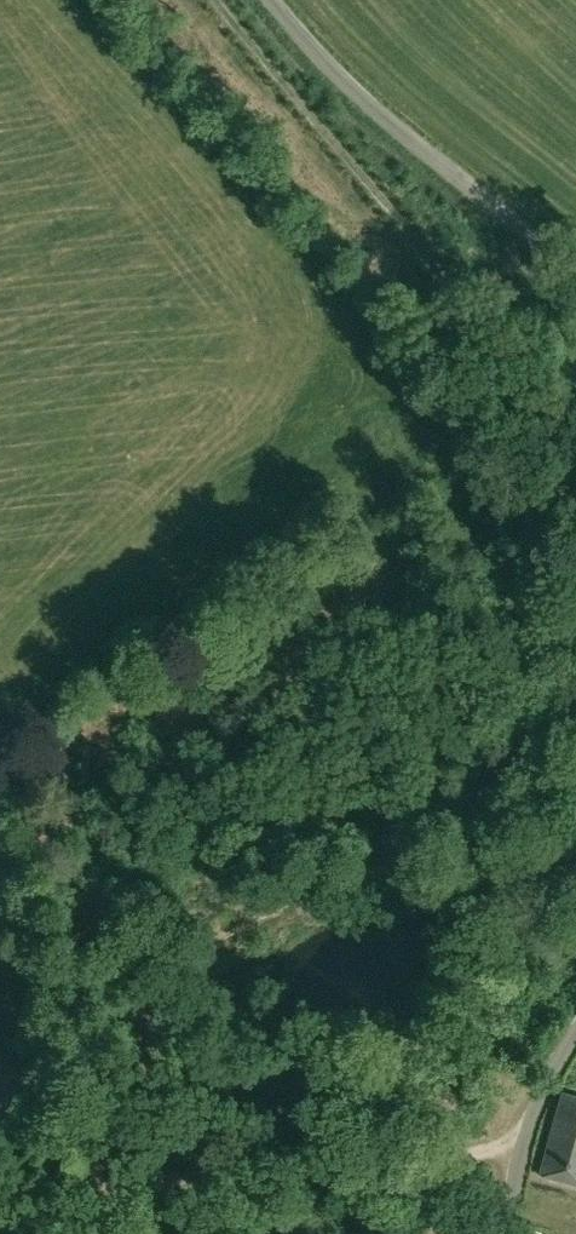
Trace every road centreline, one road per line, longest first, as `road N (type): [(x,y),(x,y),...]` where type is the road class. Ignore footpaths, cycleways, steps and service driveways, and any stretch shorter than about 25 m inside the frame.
road 1 (track): [(215,0),(508,343),(545,452),(575,613)]
road 2 (track): [(575,771),(559,799),(527,814),(267,909),(201,949),(161,1000),(154,1077),(128,1186)]
road 3 (unclassified): [(575,281),(347,84),(272,0)]
road 4 (track): [(128,1186),(468,1153),(518,1161)]
road 5 (unclassified): [(503,1233),(533,1117),(575,1034)]
road 6 (track): [(0,1193),(128,1186)]

